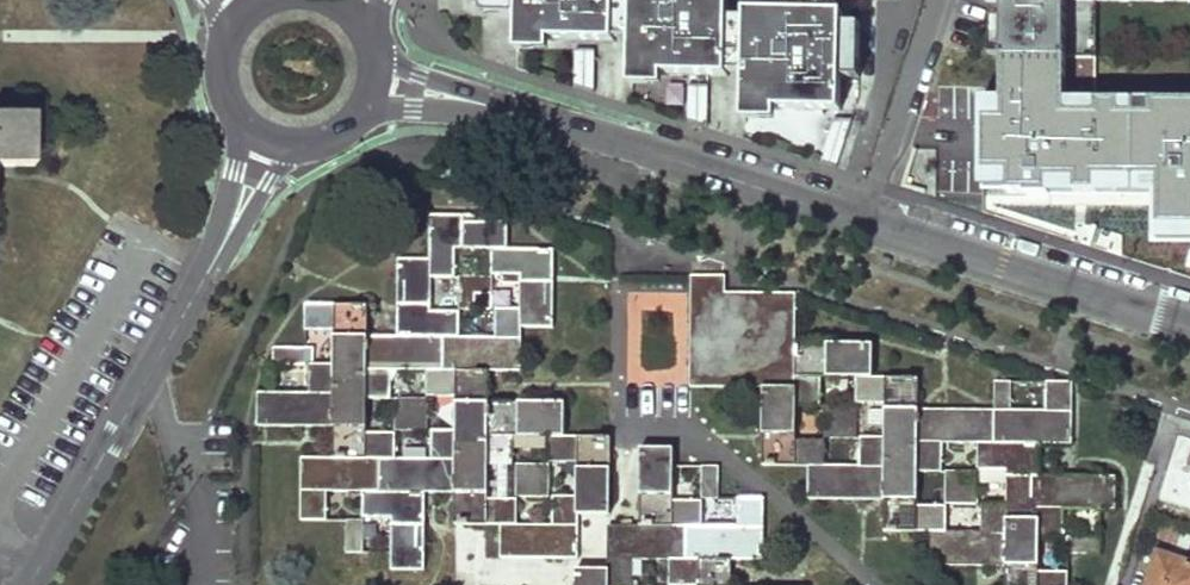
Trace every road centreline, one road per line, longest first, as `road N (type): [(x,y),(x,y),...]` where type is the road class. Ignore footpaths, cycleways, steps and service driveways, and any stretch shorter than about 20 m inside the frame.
road 1 (tertiary): [(1189,327),(546,122)]
road 2 (residential): [(210,264),(29,584)]
road 3 (tertiary): [(546,122),(377,53)]
road 4 (tertiary): [(368,108),(546,122)]
road 5 (residential): [(210,264),(302,148)]
road 6 (residential): [(239,120),(234,183),(210,264)]

